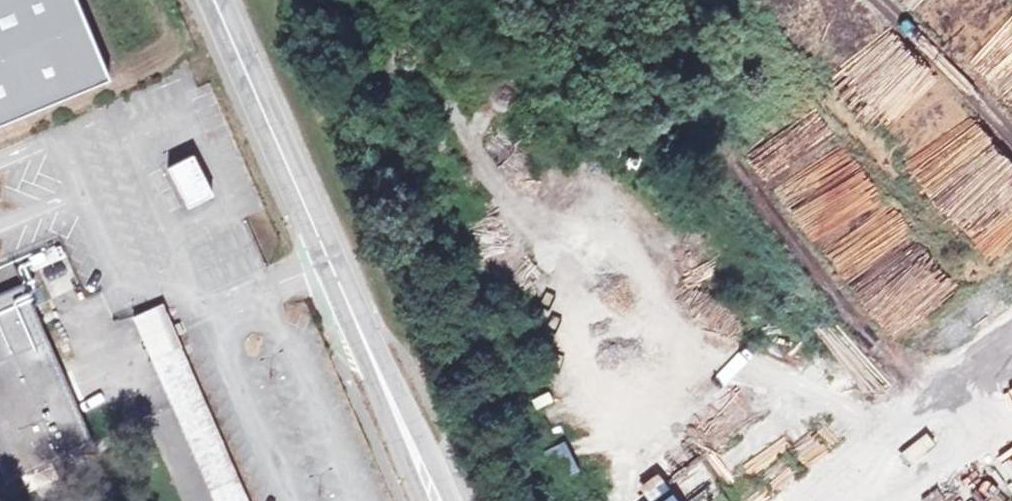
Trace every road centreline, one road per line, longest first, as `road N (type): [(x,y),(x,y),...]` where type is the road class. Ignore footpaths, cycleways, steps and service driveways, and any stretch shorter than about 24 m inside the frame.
road 1 (secondary): [(215,0),(437,500)]

